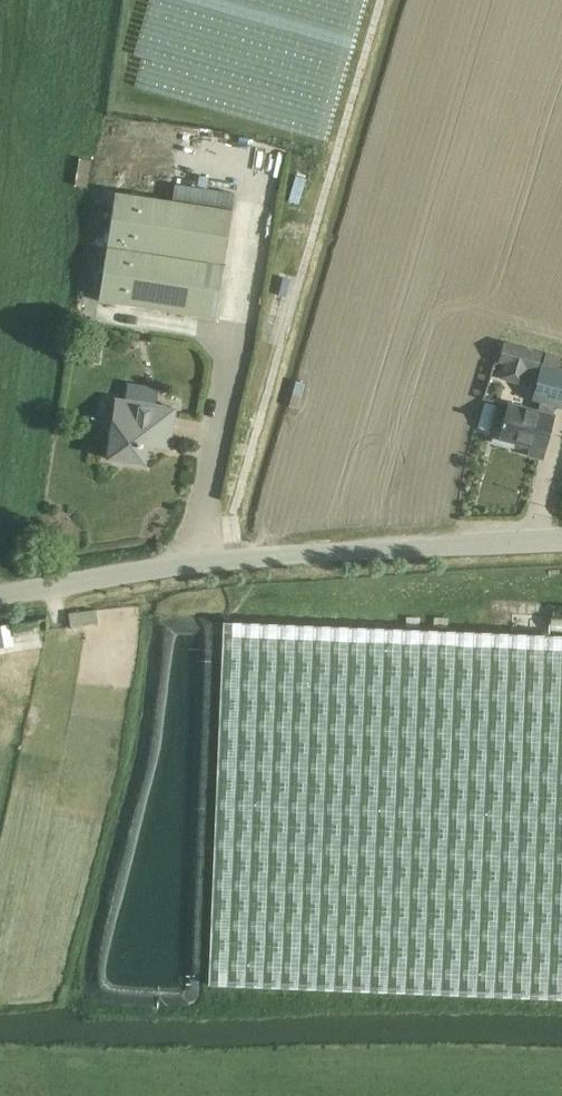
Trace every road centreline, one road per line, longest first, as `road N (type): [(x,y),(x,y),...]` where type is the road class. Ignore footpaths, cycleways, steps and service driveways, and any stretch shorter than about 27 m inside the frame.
road 1 (unclassified): [(561,540),(194,564),(0,601)]

